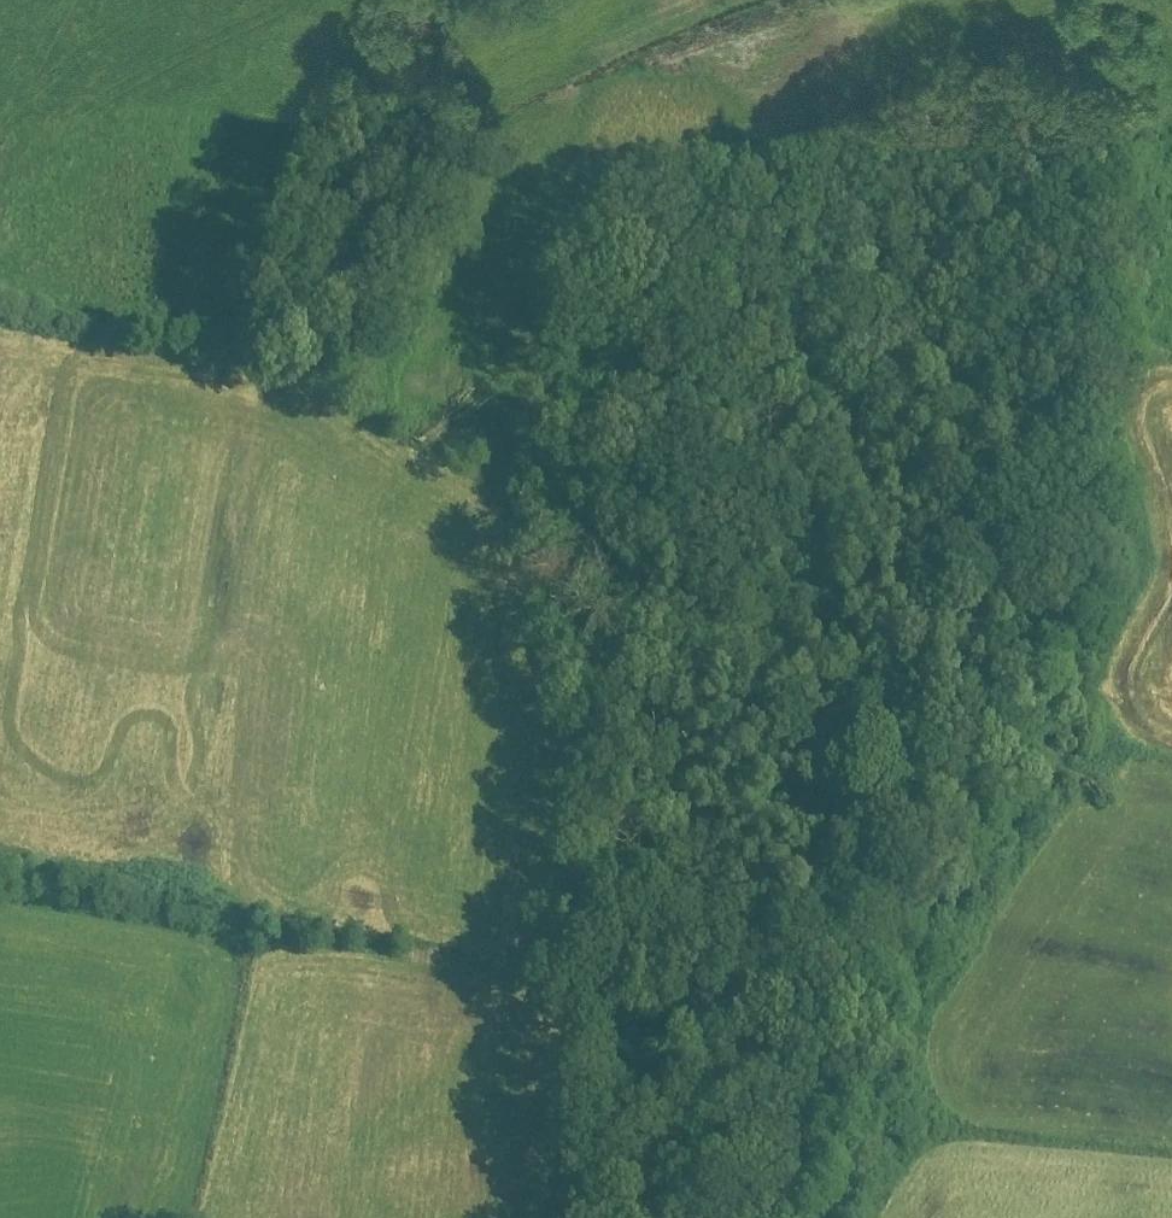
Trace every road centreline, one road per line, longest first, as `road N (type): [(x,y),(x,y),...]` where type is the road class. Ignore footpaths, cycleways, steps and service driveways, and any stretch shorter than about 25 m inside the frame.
road 1 (track): [(626,1217),(636,409),(743,286),(1046,107),(1096,0)]

